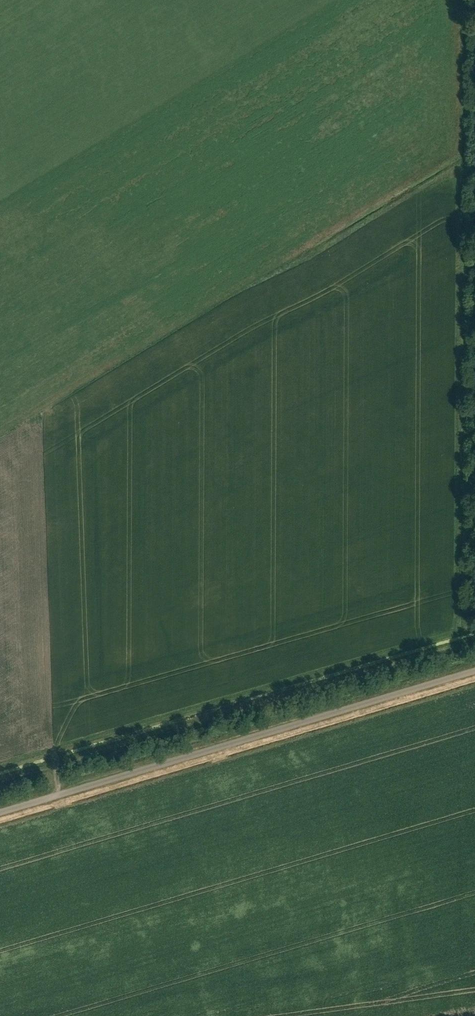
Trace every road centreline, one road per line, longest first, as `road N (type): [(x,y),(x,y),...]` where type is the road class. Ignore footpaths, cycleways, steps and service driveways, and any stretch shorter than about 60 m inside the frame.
road 1 (unclassified): [(0,813),(474,671)]

